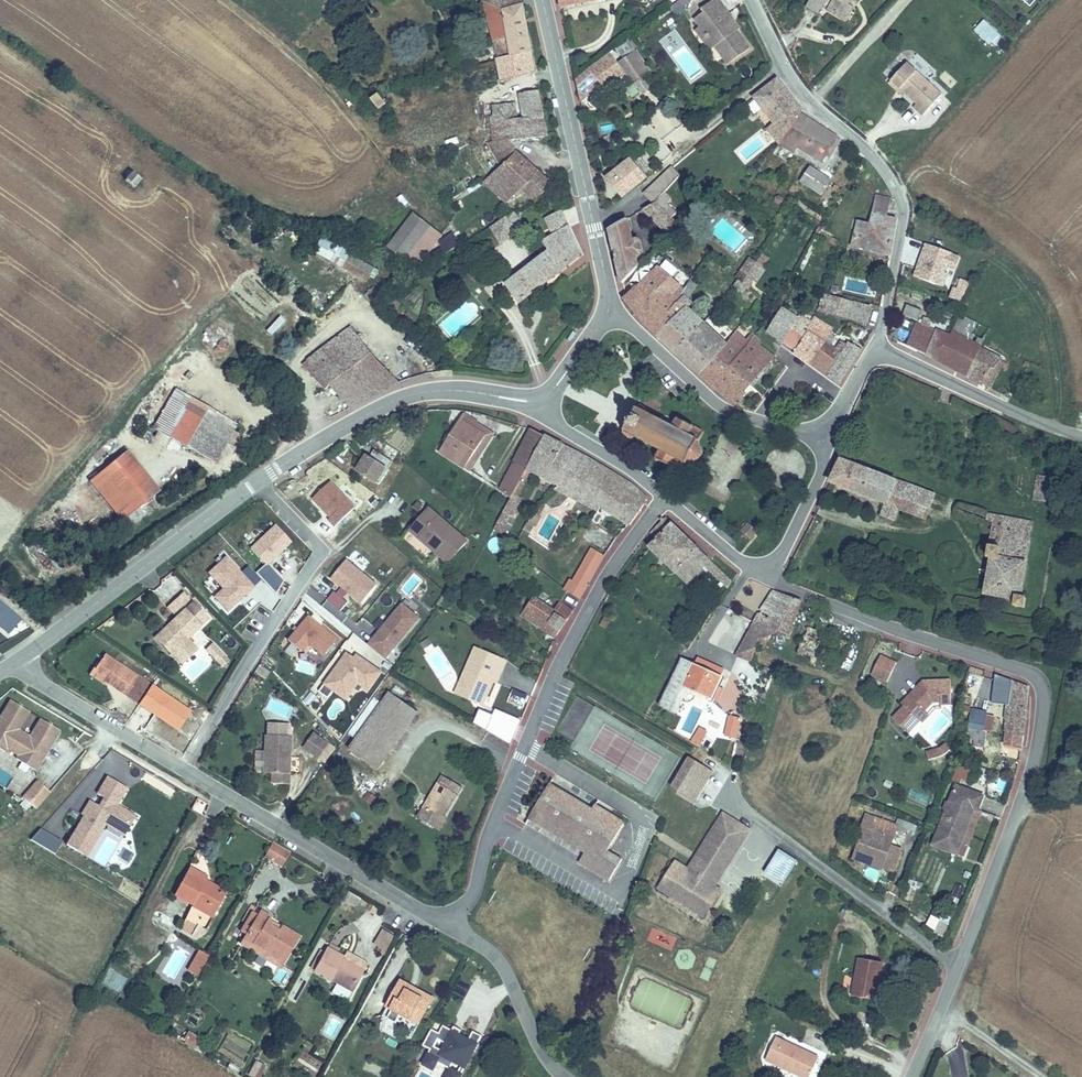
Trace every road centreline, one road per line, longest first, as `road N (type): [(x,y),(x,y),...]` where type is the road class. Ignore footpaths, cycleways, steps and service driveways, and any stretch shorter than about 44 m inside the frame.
road 1 (unclassified): [(954,965),(1036,751),(1041,691),(1013,665),(787,588),(773,567)]
road 2 (residential): [(667,499),(624,550),(572,640),(489,834),(476,891),(449,924)]
road 3 (residential): [(255,485),(321,558),(187,773)]
road 4 (tertiary): [(255,485),(395,400),(470,391),(540,400)]
road 5 (residential): [(449,924),(187,773)]
road 6 (tertiary): [(16,661),(255,485)]
road 7 (residential): [(729,787),(761,824),(954,965)]
road 8 (residential): [(811,103),(878,163),(902,204),(877,349)]
road 9 (residential): [(783,67),(595,225)]
road 10 (tertiary): [(595,225),(543,0)]
road 11 (track): [(387,164),(319,80),(227,0)]
road 12 (tertiary): [(877,349),(1081,433)]
road 13 (residential): [(187,773),(16,661)]
road 14 (residential): [(449,924),(499,960),(531,1030),(566,1076)]
road 15 (tertiary): [(760,423),(714,402),(611,312)]
road 16 (tertiary): [(540,400),(551,419),(667,499)]
road 17 (tertiary): [(773,567),(821,474),(822,426)]
road 18 (residential): [(906,0),(811,103)]
road 19 (tertiary): [(667,499),(740,561),(773,567)]
road 20 (unclassified): [(907,1076),(954,965)]

